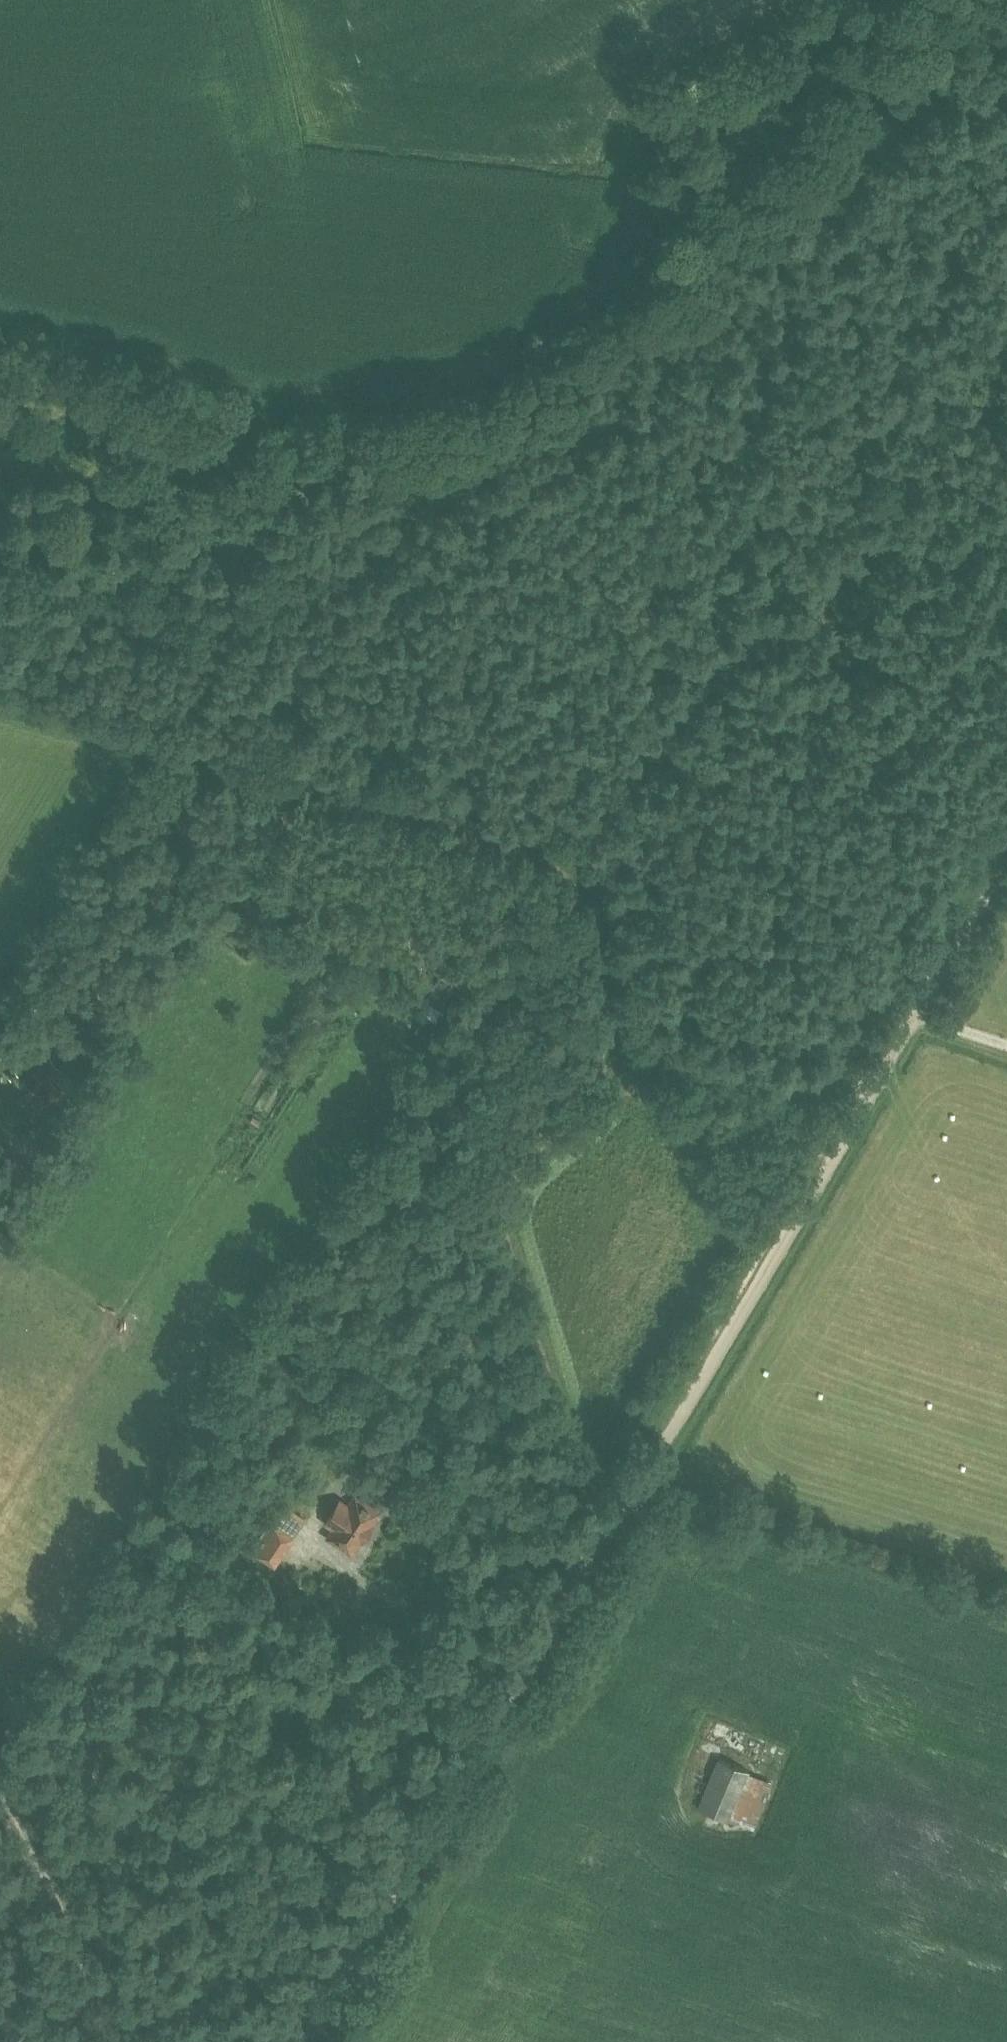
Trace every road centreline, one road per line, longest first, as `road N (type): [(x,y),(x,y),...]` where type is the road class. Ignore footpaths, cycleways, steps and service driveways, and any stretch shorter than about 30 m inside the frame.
road 1 (track): [(1006,857),(305,2041)]
road 2 (track): [(121,2041),(0,1783)]

